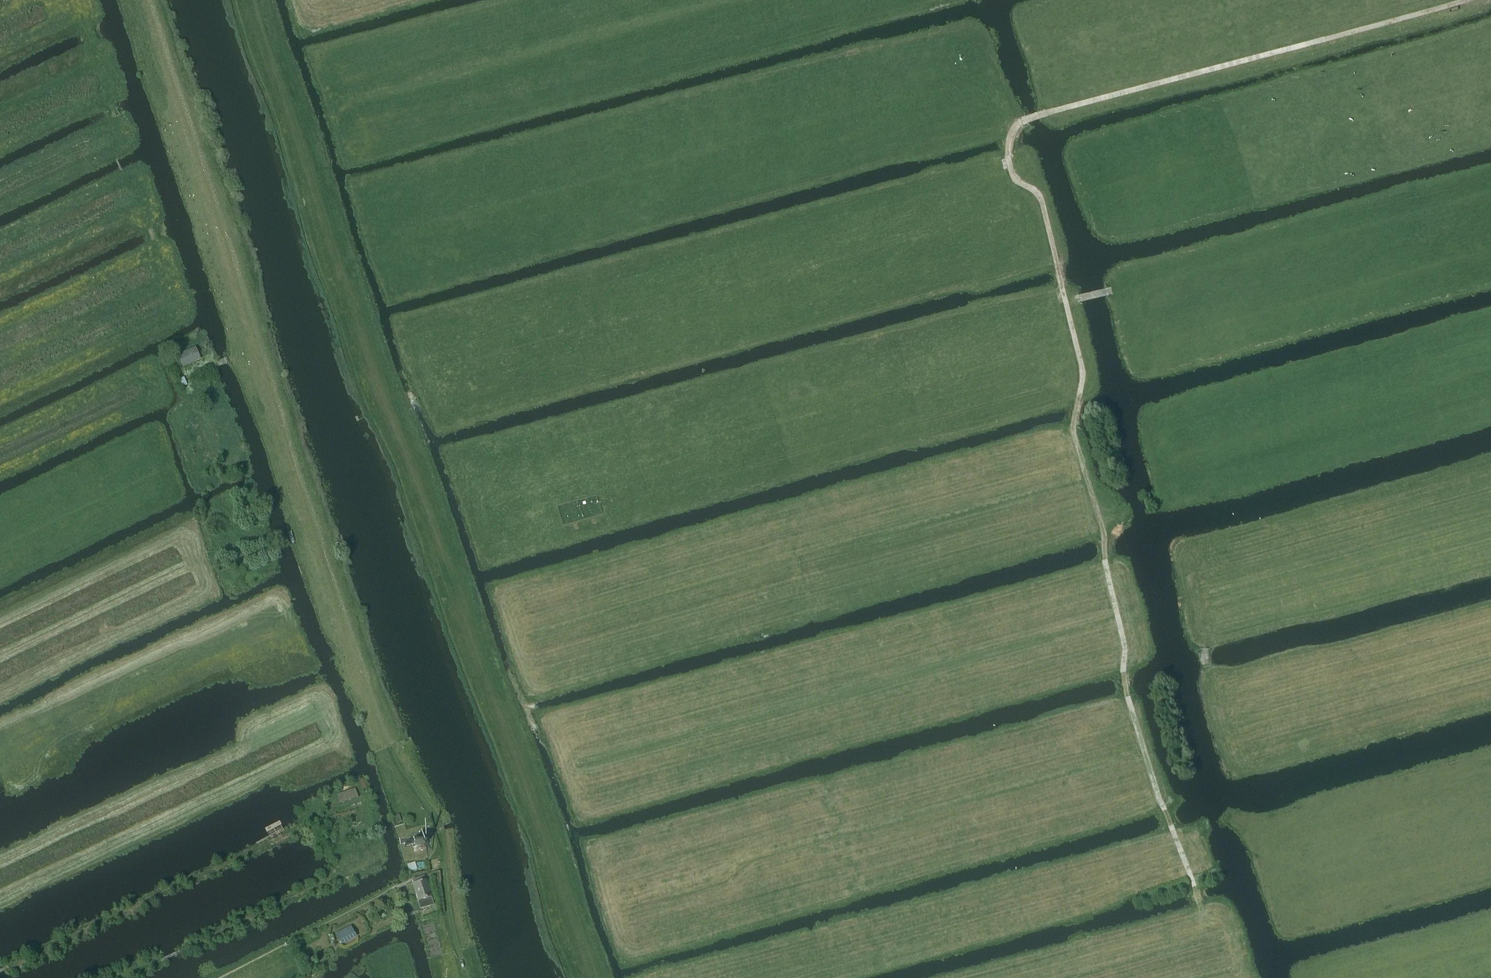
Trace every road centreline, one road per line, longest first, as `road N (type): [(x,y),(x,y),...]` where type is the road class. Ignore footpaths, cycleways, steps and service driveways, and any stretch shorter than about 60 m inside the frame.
road 1 (track): [(1194,886),(1127,694),(1125,647),(1077,427),(1083,368),(1039,194),(1014,173),(1011,139),(1024,120),(1459,0)]

